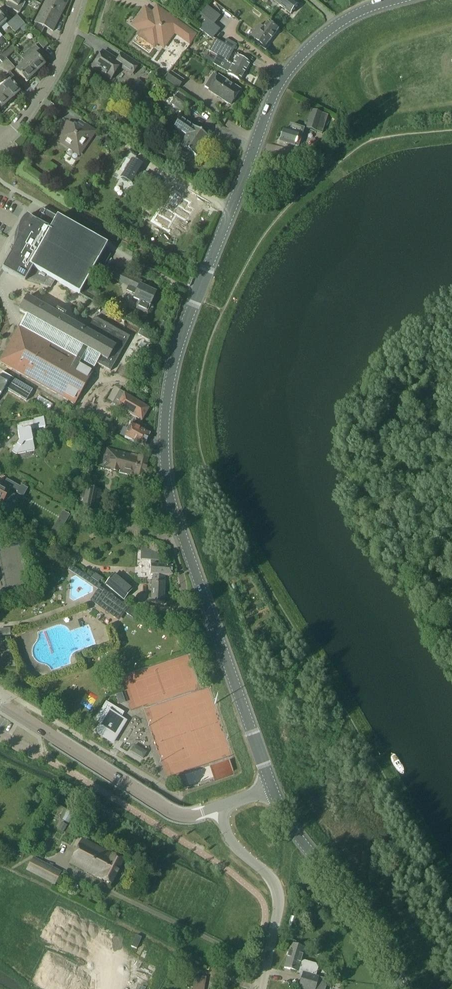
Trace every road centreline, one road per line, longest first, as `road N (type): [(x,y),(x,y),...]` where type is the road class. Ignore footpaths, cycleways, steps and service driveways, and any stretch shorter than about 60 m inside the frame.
road 1 (secondary): [(274,789),(170,498),(169,391),(272,99),(319,35),(388,0)]
road 2 (unclassified): [(226,806),(185,818),(169,814),(0,706)]
road 3 (secondary): [(402,988),(274,789)]
road 4 (unclassified): [(262,988),(280,898),(271,878),(228,837),(226,806)]
road 5 (residential): [(5,141),(54,75),(80,0)]

